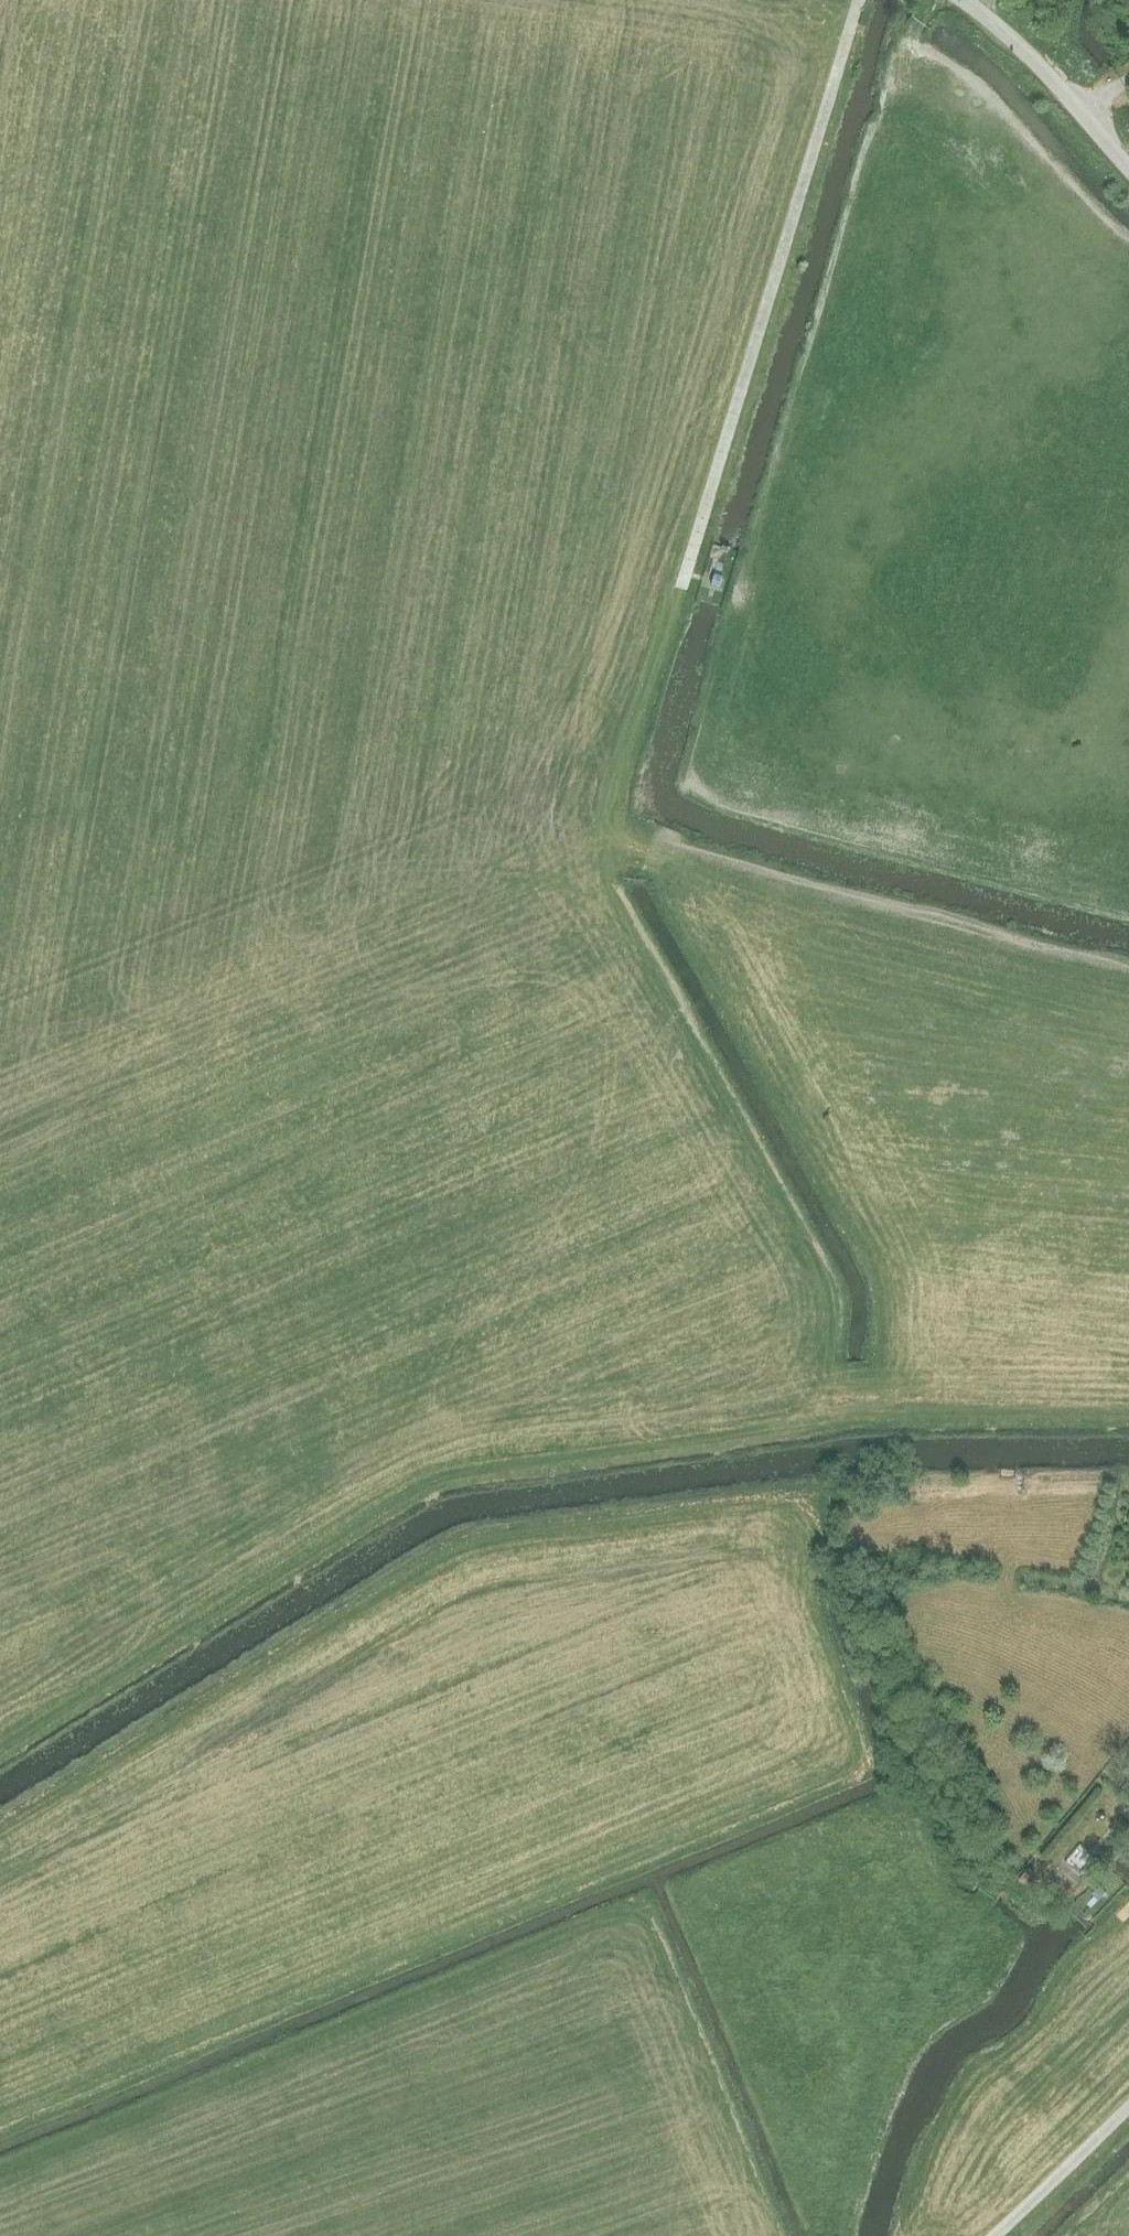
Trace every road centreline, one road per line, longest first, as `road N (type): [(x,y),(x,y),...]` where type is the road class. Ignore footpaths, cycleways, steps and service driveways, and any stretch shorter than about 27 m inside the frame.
road 1 (track): [(857,0),(677,608)]
road 2 (unclassified): [(966,0),(1022,46),(1128,166)]

